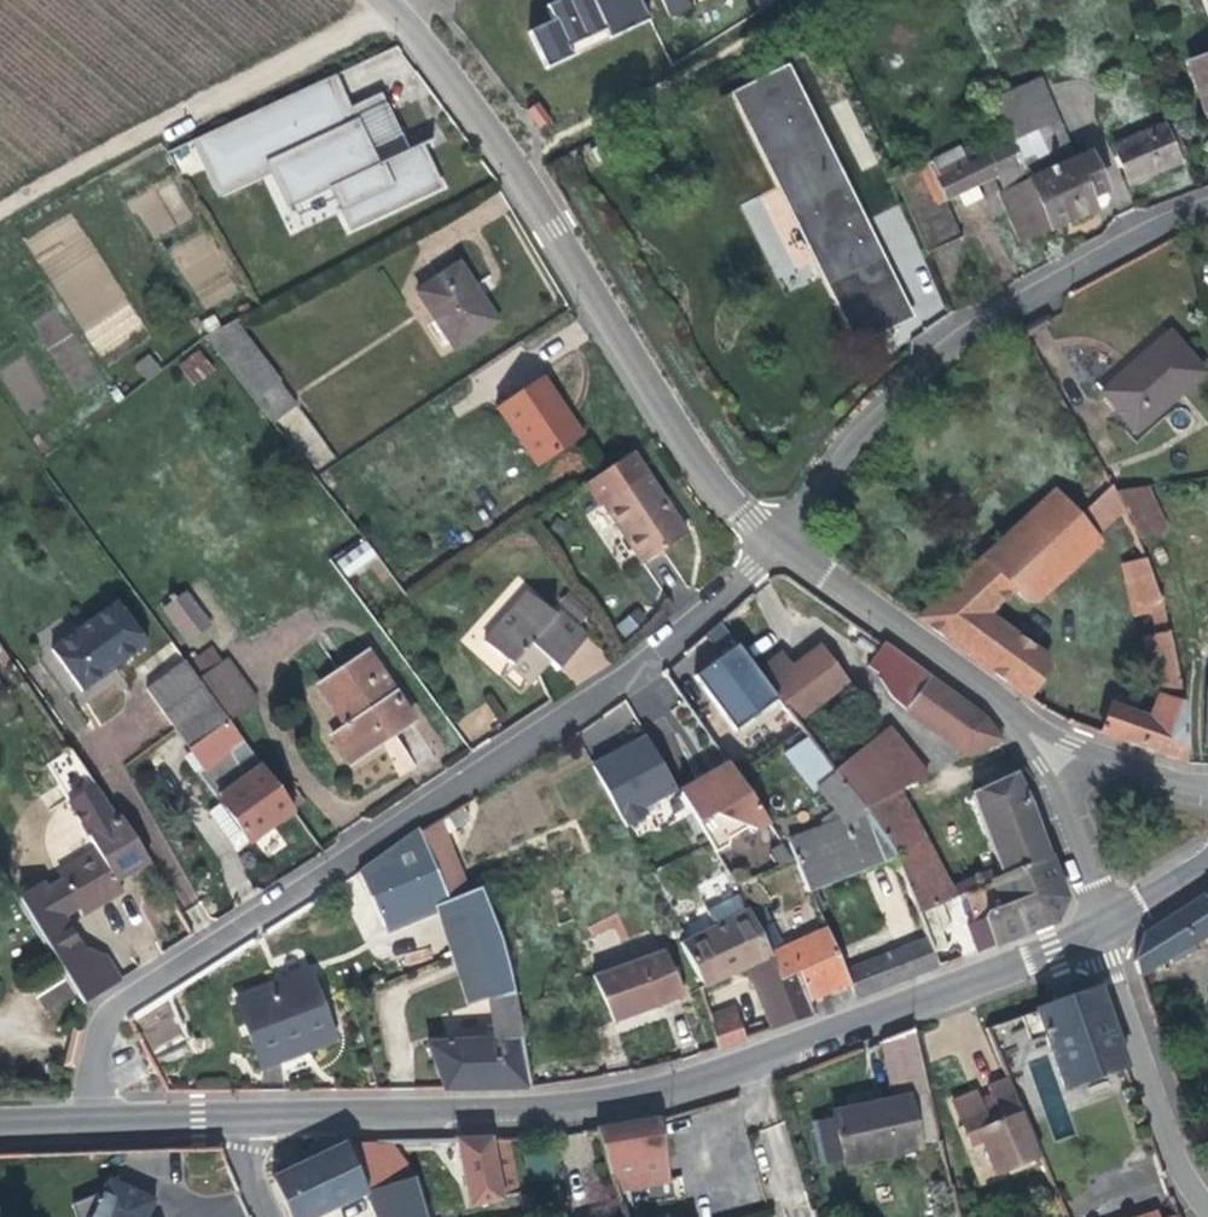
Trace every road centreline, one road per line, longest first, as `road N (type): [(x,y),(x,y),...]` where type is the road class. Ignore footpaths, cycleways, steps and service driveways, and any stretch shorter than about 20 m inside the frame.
road 1 (residential): [(772,539),(752,566),(533,739),(117,1010),(101,1040),(91,1122)]
road 2 (tertiary): [(1103,926),(658,1091),(227,1117)]
road 3 (unclassified): [(772,539),(695,451),(519,162),(411,5)]
road 4 (residential): [(772,539),(892,388),(1073,261),(1207,216)]
road 5 (track): [(411,5),(0,207)]
road 6 (unclassified): [(1015,715),(772,539)]
road 7 (residential): [(1103,926),(1183,1161),(1207,1201)]
road 8 (residential): [(1015,715),(1103,926)]
road 9 (unclassified): [(1207,785),(1068,745),(1015,715)]
road 10 (tertiary): [(227,1117),(91,1122)]
road 11 (tertiary): [(1207,862),(1103,926)]

